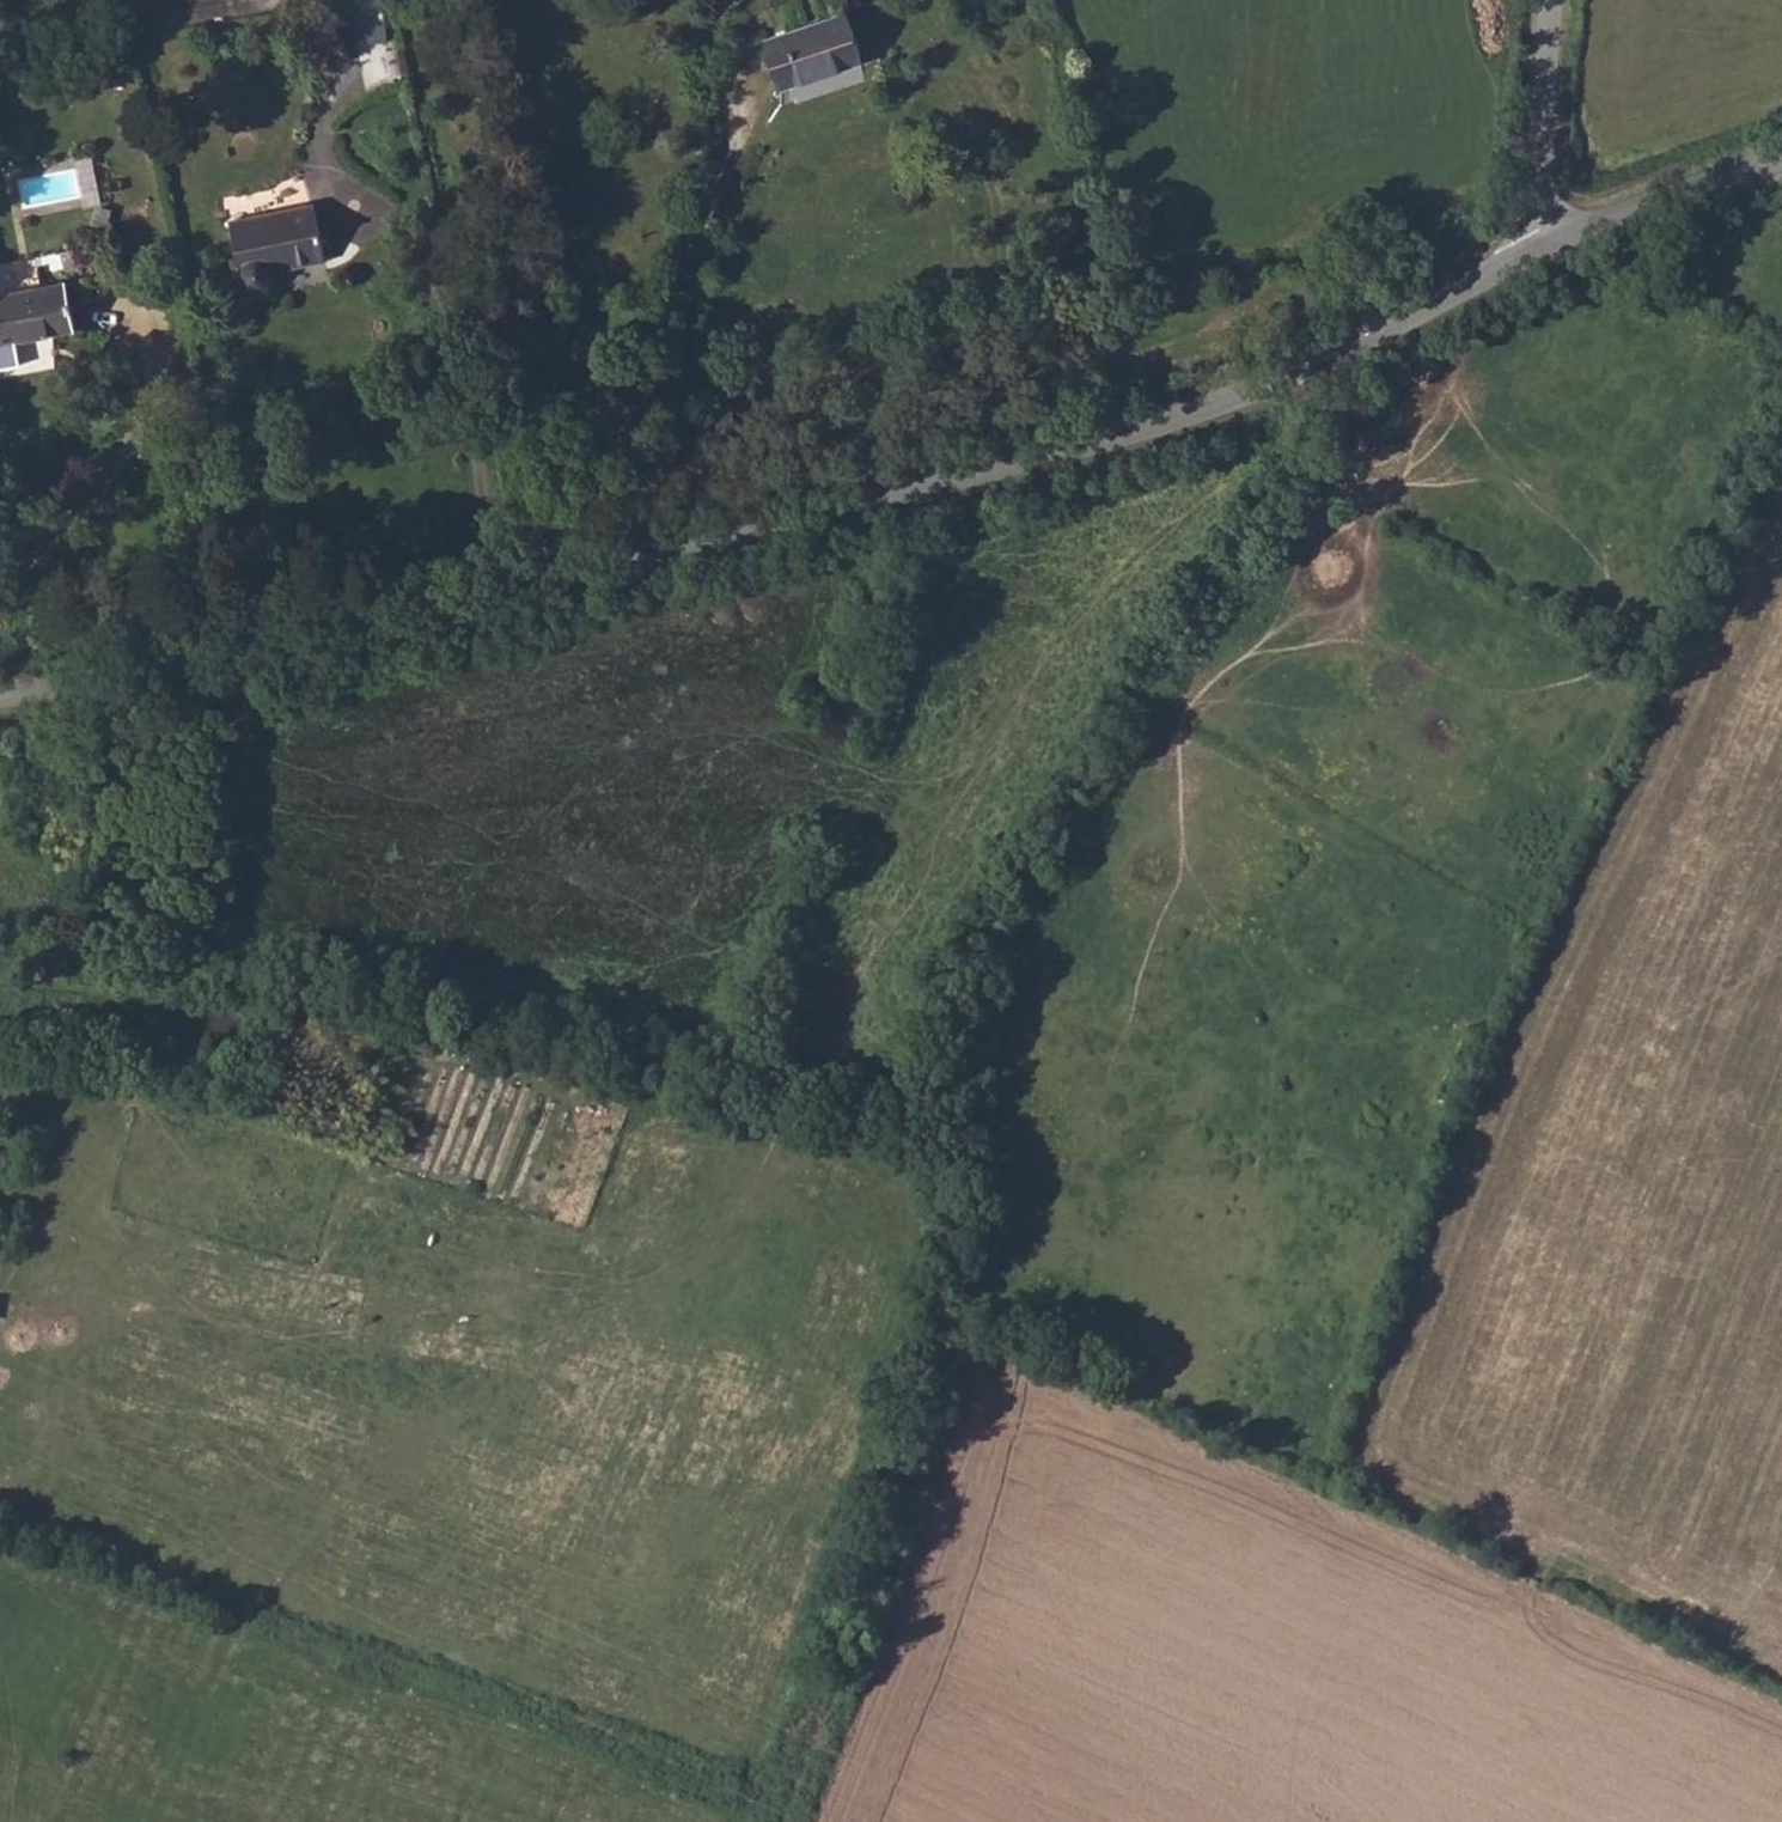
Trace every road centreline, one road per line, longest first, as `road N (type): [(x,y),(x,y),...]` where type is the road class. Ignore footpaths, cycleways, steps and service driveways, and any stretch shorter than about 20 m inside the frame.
road 1 (tertiary): [(0,700),(370,629),(1112,436),(1306,372),(1559,243)]
road 2 (unclassified): [(1560,0),(1549,219),(1559,243)]
road 3 (tertiary): [(1559,243),(1781,159)]

